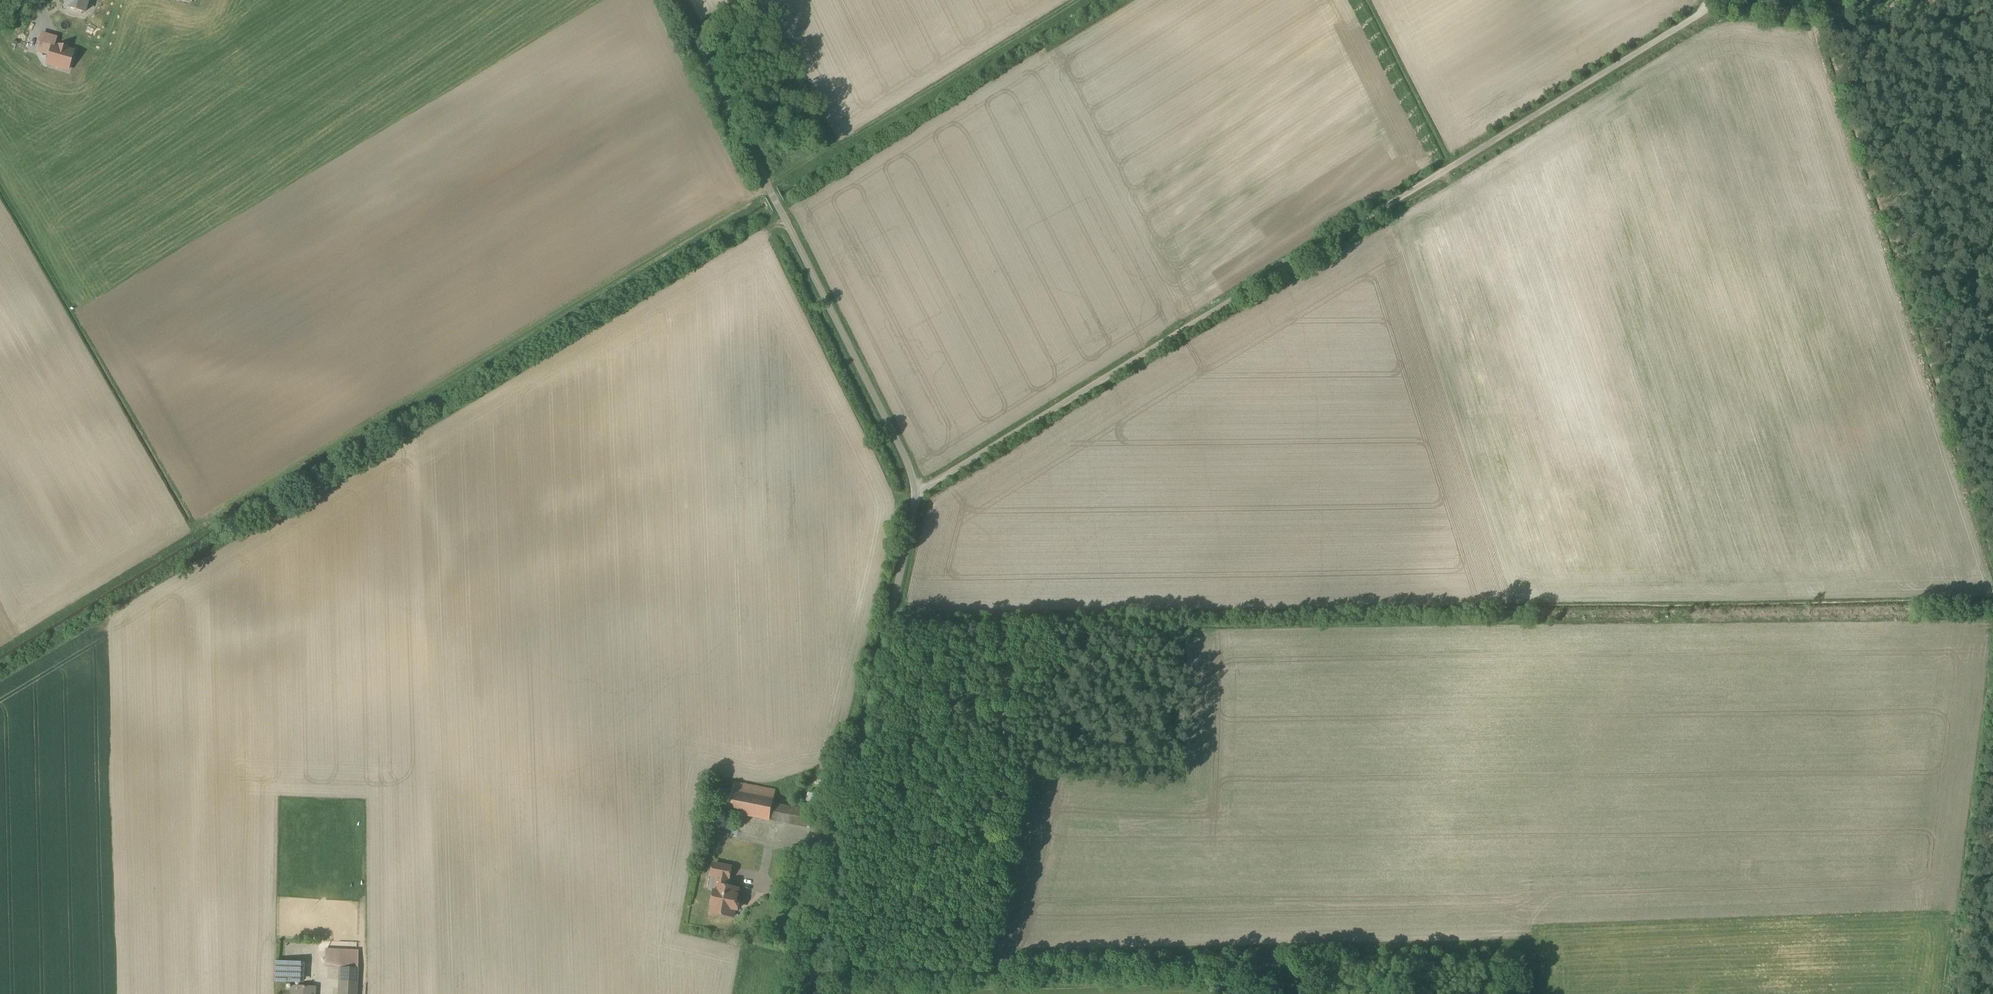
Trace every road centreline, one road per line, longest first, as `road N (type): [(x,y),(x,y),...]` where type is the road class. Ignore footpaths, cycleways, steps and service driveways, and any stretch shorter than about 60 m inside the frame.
road 1 (unclassified): [(1804,19),(1711,10),(919,491)]
road 2 (unclassified): [(919,491),(909,456),(675,0)]
road 3 (unclassified): [(919,491),(803,993)]

